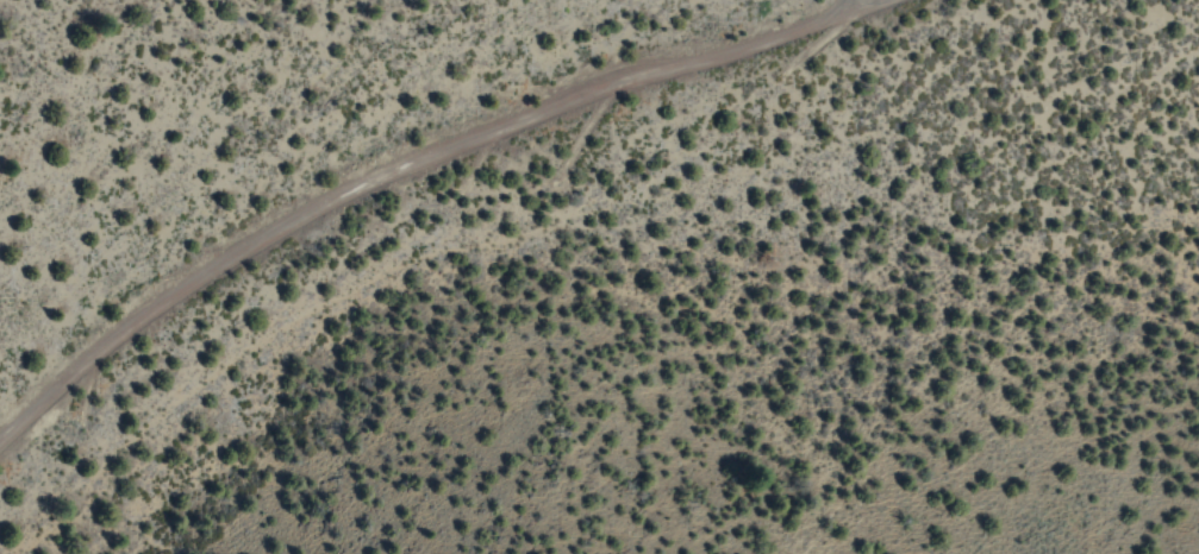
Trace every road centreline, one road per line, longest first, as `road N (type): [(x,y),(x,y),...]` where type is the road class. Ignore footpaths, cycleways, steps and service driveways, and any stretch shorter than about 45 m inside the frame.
road 1 (residential): [(1018,0),(872,122),(838,140),(587,208),(510,238),(431,251),(292,315),(177,391),(113,451),(65,511),(12,553)]
road 2 (residential): [(869,0),(598,83),(344,188),(164,294),(0,433)]

